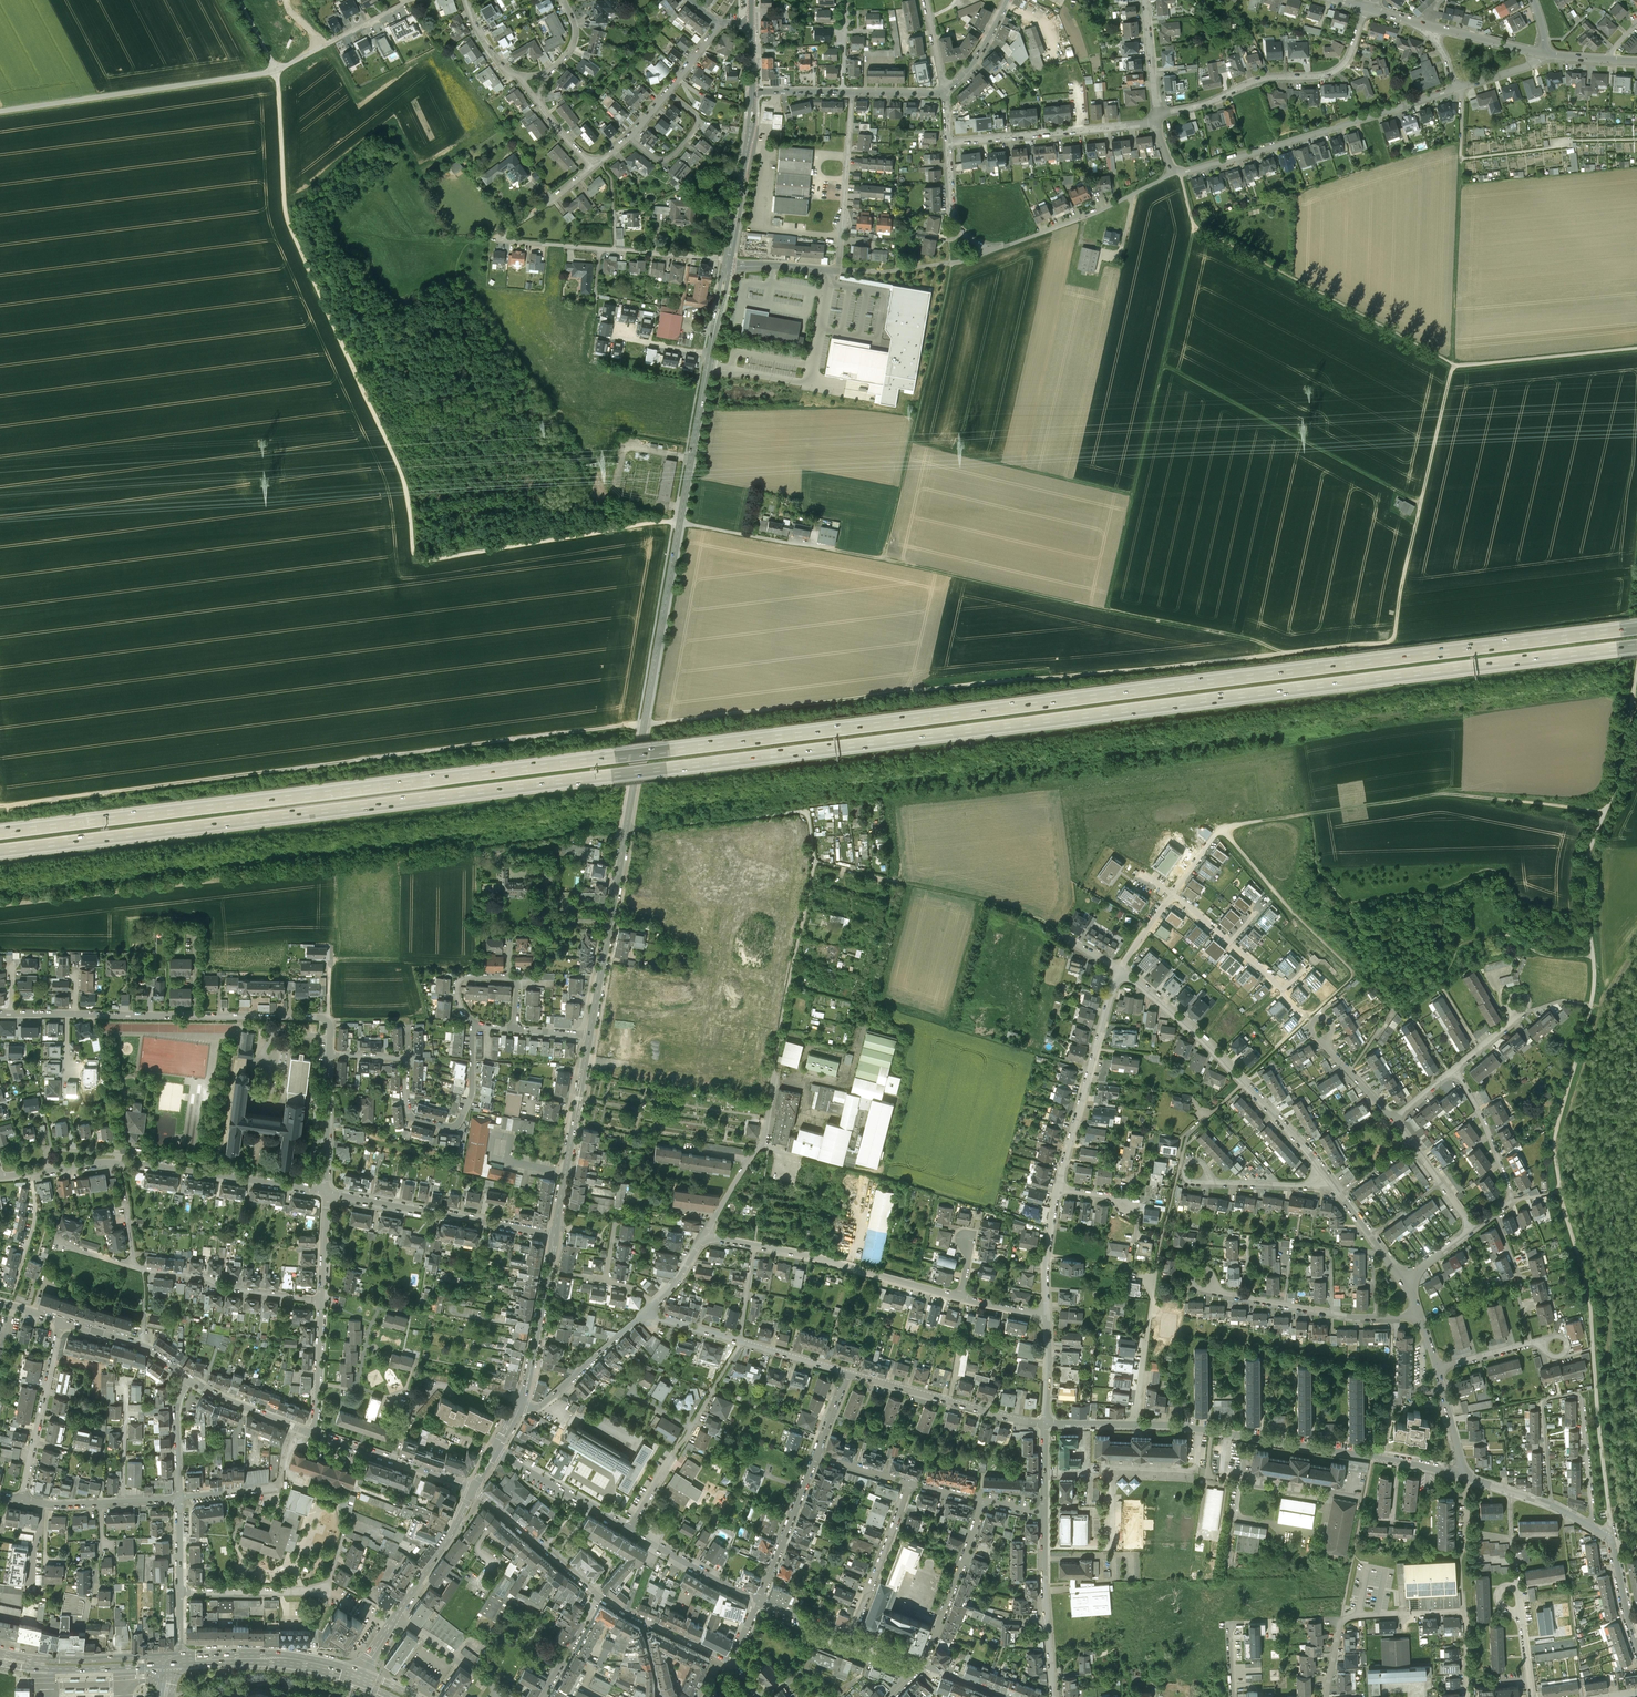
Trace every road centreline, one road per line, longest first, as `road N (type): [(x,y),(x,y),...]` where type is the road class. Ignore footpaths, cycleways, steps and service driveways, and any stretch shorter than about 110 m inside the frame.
road 1 (track): [(1459,186),(1454,365),(1389,643),(0,805)]
road 2 (motorway): [(0,852),(1636,645)]
road 3 (motorway): [(1636,628),(0,831)]
road 4 (tertiary): [(590,1034),(711,354)]
road 5 (track): [(293,233),(397,459),(416,556),(622,528)]
road 6 (track): [(1609,1537),(1590,1308),(1554,1146),(1590,1006)]
road 7 (track): [(1180,171),(1194,223),(1454,365),(1636,348)]
road 8 (track): [(834,549),(1279,654)]
road 9 (track): [(1194,223),(1104,613)]
road 10 (track): [(1606,811),(1444,794),(1223,828)]
road 11 (residential): [(1541,53),(1460,89),(1175,173)]
road 12 (residential): [(595,166),(503,242),(728,262)]
road 13 (residential): [(1461,1475),(1135,1424)]
road 14 (track): [(880,557),(950,263)]
road 15 (track): [(1159,367),(1421,499)]
road 16 (track): [(277,70),(0,111)]
road 17 (residential): [(1593,1528),(1581,1398),(1573,1393),(1543,1405),(1549,1503)]
road 18 (residential): [(961,1298),(704,1237)]
road 19 (residential): [(1369,7),(1337,70),(1275,75),(1200,106),(1157,112)]
road 20 (track): [(1059,933),(1011,906),(814,860)]
road 21 (residential): [(323,1018),(75,1014)]
road 22 (residential): [(704,1237),(760,1146),(784,1011)]
road 23 (residential): [(555,1235),(326,1192)]
road 24 (track): [(1131,495),(906,443)]
road 25 (residential): [(1059,1188),(1118,968)]
road 26 (track): [(814,860),(804,813),(626,831)]
road 27 (residential): [(728,262),(883,272),(950,263)]
road 28 (residential): [(848,1373),(646,1312)]
road 29 (residential): [(326,1192),(119,1162)]
road 30 (residential): [(1157,124),(949,144)]
road 31 (residential): [(474,1024),(472,1092),(456,1124),(411,1116),(408,1058)]
road 32 (residential): [(1419,1316),(1354,1317),(1216,1290)]
road 33 (residential): [(1046,1424),(848,1373)]
road 34 (tertiary): [(555,1235),(590,1034)]
road 35 (residential): [(1175,173),(1081,221),(989,252)]
road 36 (track): [(1590,1006),(1594,956),(1585,892),(1606,811)]
road 37 (residential): [(135,1263),(322,1299)]
road 38 (residential): [(1456,1069),(1510,1194),(1474,1229)]
road 39 (primary): [(175,1661),(290,1659),(357,1675)]
road 40 (residential): [(23,1500),(62,1322)]
road 41 (residential): [(1054,1696),(1045,1514)]
road 42 (residential): [(1541,53),(1369,7)]
road 43 (residential): [(922,1663),(985,1502)]
road 44 (tertiary): [(728,262),(752,91)]
road 45 (tertiary): [(520,1403),(555,1235)]
road 46 (residential): [(1244,1083),(1118,968)]
road 47 (residential): [(473,1491),(313,1433)]
road 48 (track): [(293,233),(277,70)]
road 49 (residential): [(599,1595),(473,1491)]
road 50 (residential): [(909,1484),(850,1636)]
road 51 (residential): [(1135,1424),(1155,1276),(1143,1275)]
road 52 (residential): [(520,1403),(543,1404),(646,1312)]
road 53 (residential): [(515,1029),(518,985),(509,977),(459,979),(459,1005),(474,1024)]
road 54 (residential): [(816,1455),(759,1600)]
road 55 (residential): [(629,1529),(496,1450)]
road 56 (track): [(814,860),(784,1011)]
road 57 (tertiary): [(395,1617),(473,1491)]
road 58 (residential): [(759,1600),(629,1529)]
road 59 (residential): [(842,236),(852,92)]
road 60 (residential): [(727,1661),(599,1595)]
road 61 (residential): [(181,1591),(324,1588)]
road 62 (residential): [(189,1380),(142,1345),(62,1322)]
road 63 (residential): [(1326,1696),(1342,1621),(1402,1614)]
road 64 (residential): [(329,1055),(326,1192)]
road 65 (primary): [(41,1664),(108,1670),(175,1661)]
road 66 (residential): [(313,1433),(189,1380)]
road 67 (residential): [(322,1299),(313,1433)]
road 68 (primary): [(175,1661),(41,1664)]
road 69 (residential): [(630,137),(659,159),(672,156),(697,120),(667,93)]
road 70 (residential): [(47,1504),(180,1498)]
road 71 (residential): [(502,1696),(395,1617)]
road 72 (residential): [(1047,1314),(1059,1188)]
road 73 (residential): [(1328,1176),(1244,1083)]
road 74 (residential): [(949,144),(953,215),(965,235),(989,252)]
road 75 (track): [(878,1173),(994,1210)]
road 76 (residential): [(189,1380),(176,1413),(180,1498)]
road 77 (residential): [(1328,1176),(1307,1186),(1210,1182)]

